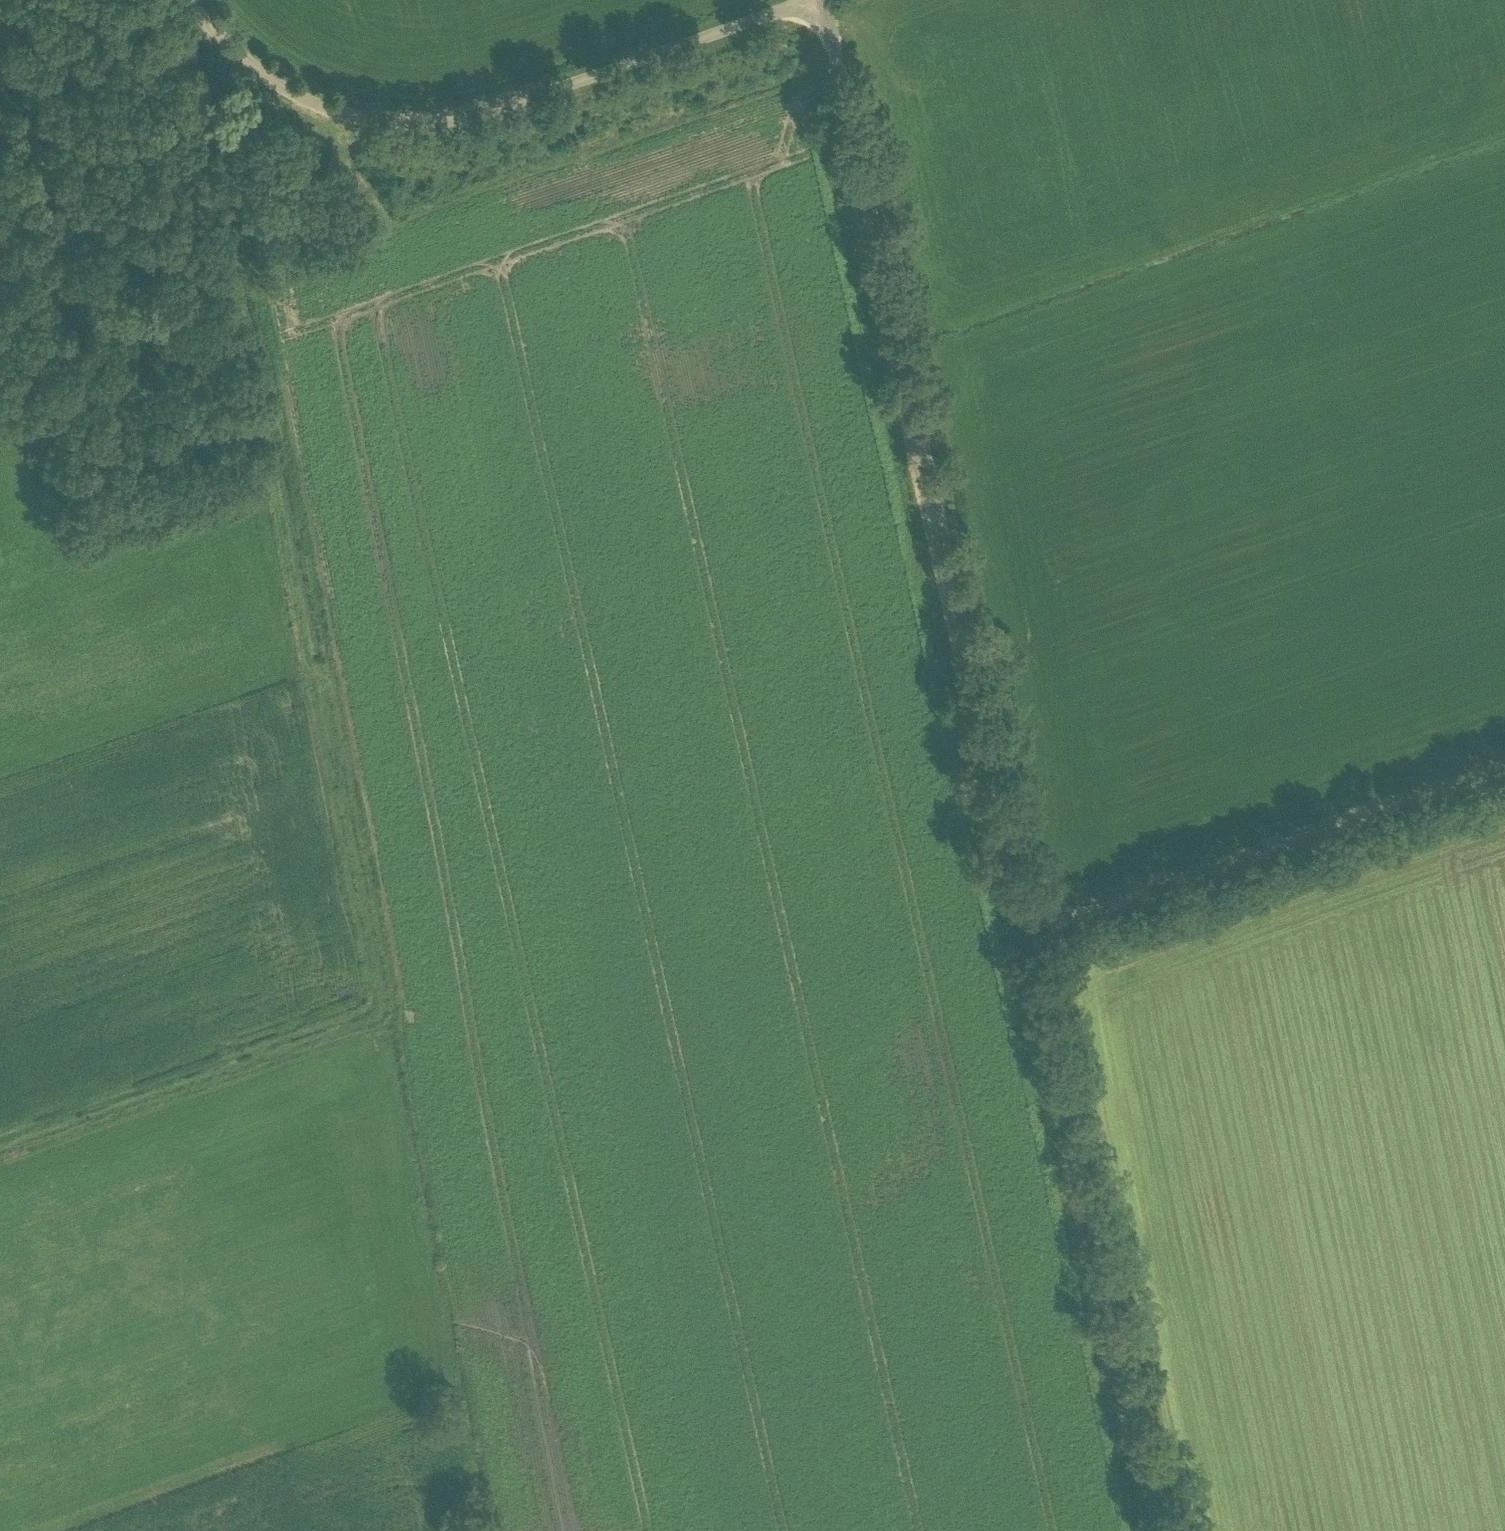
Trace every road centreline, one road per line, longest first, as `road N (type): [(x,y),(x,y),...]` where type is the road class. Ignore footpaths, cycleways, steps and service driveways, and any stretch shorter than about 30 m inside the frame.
road 1 (unclassified): [(1029,935),(820,1)]
road 2 (unclassified): [(820,1),(490,111),(418,121),(354,116),(297,95),(189,0)]
road 3 (unclassified): [(1172,1530),(1029,935)]
road 4 (unclassified): [(1029,935),(1504,767)]

